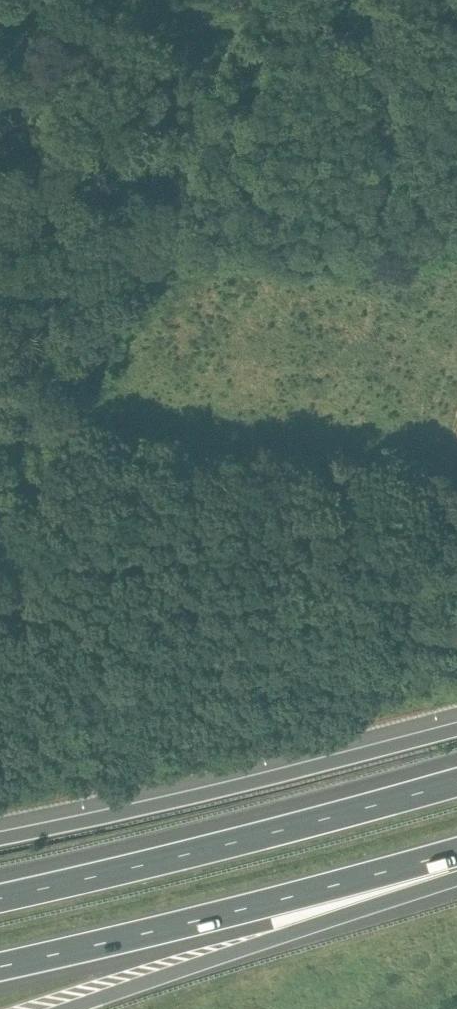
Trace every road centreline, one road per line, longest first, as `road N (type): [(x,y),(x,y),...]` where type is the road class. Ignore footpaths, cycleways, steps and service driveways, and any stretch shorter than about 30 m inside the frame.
road 1 (motorway): [(0,968),(456,850)]
road 2 (motorway): [(456,778),(0,895)]
road 3 (motorway): [(456,731),(0,840)]
road 4 (motorway): [(68,1008),(456,863)]

